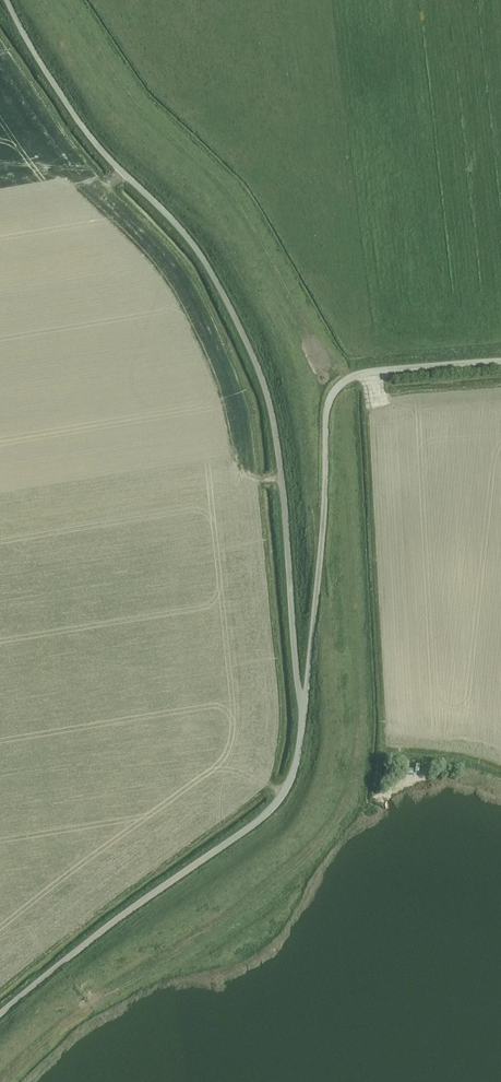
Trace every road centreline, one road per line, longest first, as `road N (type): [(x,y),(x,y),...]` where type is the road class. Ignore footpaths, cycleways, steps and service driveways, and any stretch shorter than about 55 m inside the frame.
road 1 (unclassified): [(301,707),(285,502),(253,368),(173,222),(97,147),(9,0)]
road 2 (unclassified): [(500,363),(364,373),(349,378),(325,405),(323,524),(301,707)]
road 3 (unclassified): [(0,1010),(263,818),(296,766),(301,707)]

